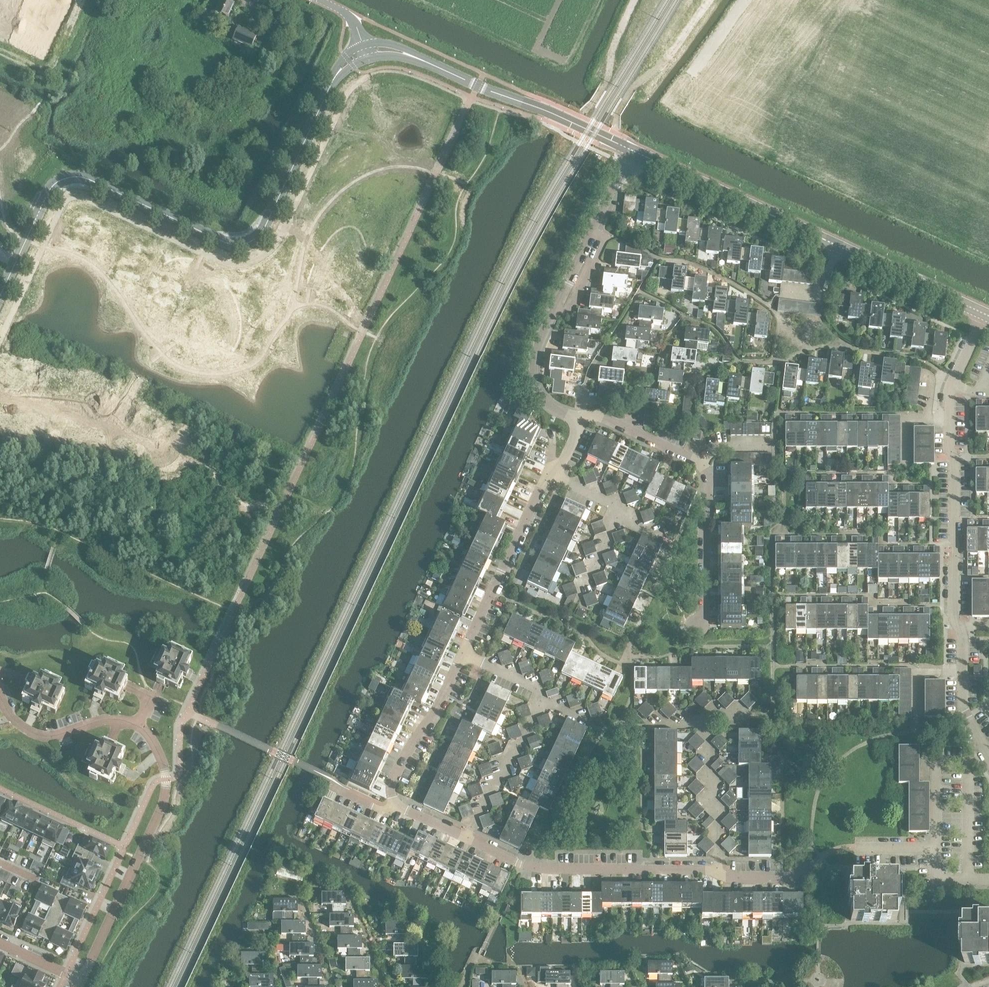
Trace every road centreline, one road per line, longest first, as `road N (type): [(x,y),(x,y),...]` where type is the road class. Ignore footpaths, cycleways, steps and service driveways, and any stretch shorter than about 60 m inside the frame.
road 1 (tertiary): [(365,53),(336,77),(253,240),(228,244),(86,178),(68,178),(49,191),(0,297)]
road 2 (residential): [(988,756),(964,713),(949,446),(953,386),(986,314)]
road 3 (tertiary): [(986,314),(630,150)]
road 4 (residential): [(582,420),(543,397),(534,362),(630,150)]
road 5 (residential): [(709,631),(706,468),(603,418),(582,420)]
road 6 (tertiary): [(630,150),(405,56),(365,53)]
road 7 (residential): [(138,726),(159,754),(165,793),(82,984)]
road 8 (residential): [(719,870),(540,871),(465,839)]
road 9 (residential): [(465,657),(544,481),(555,476)]
road 10 (residential): [(988,879),(936,879),(936,848),(847,849)]
road 11 (residential): [(393,808),(404,757),(438,713),(465,657)]
road 12 (residential): [(0,696),(15,723),(48,737),(114,720),(138,726)]
road 13 (residential): [(465,839),(541,701)]
road 14 (residential): [(719,870),(708,725)]

